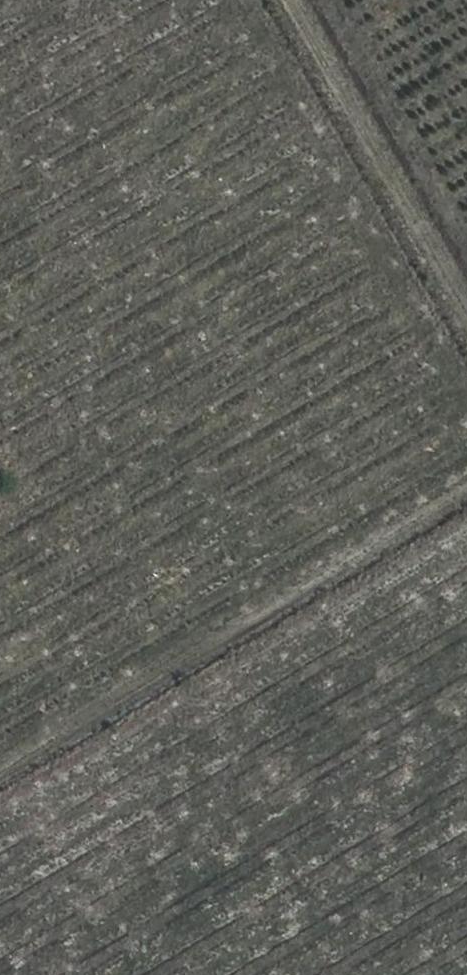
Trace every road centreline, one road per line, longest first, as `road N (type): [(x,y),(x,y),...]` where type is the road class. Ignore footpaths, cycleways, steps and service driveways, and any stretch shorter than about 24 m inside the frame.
road 1 (track): [(0,779),(466,495)]

